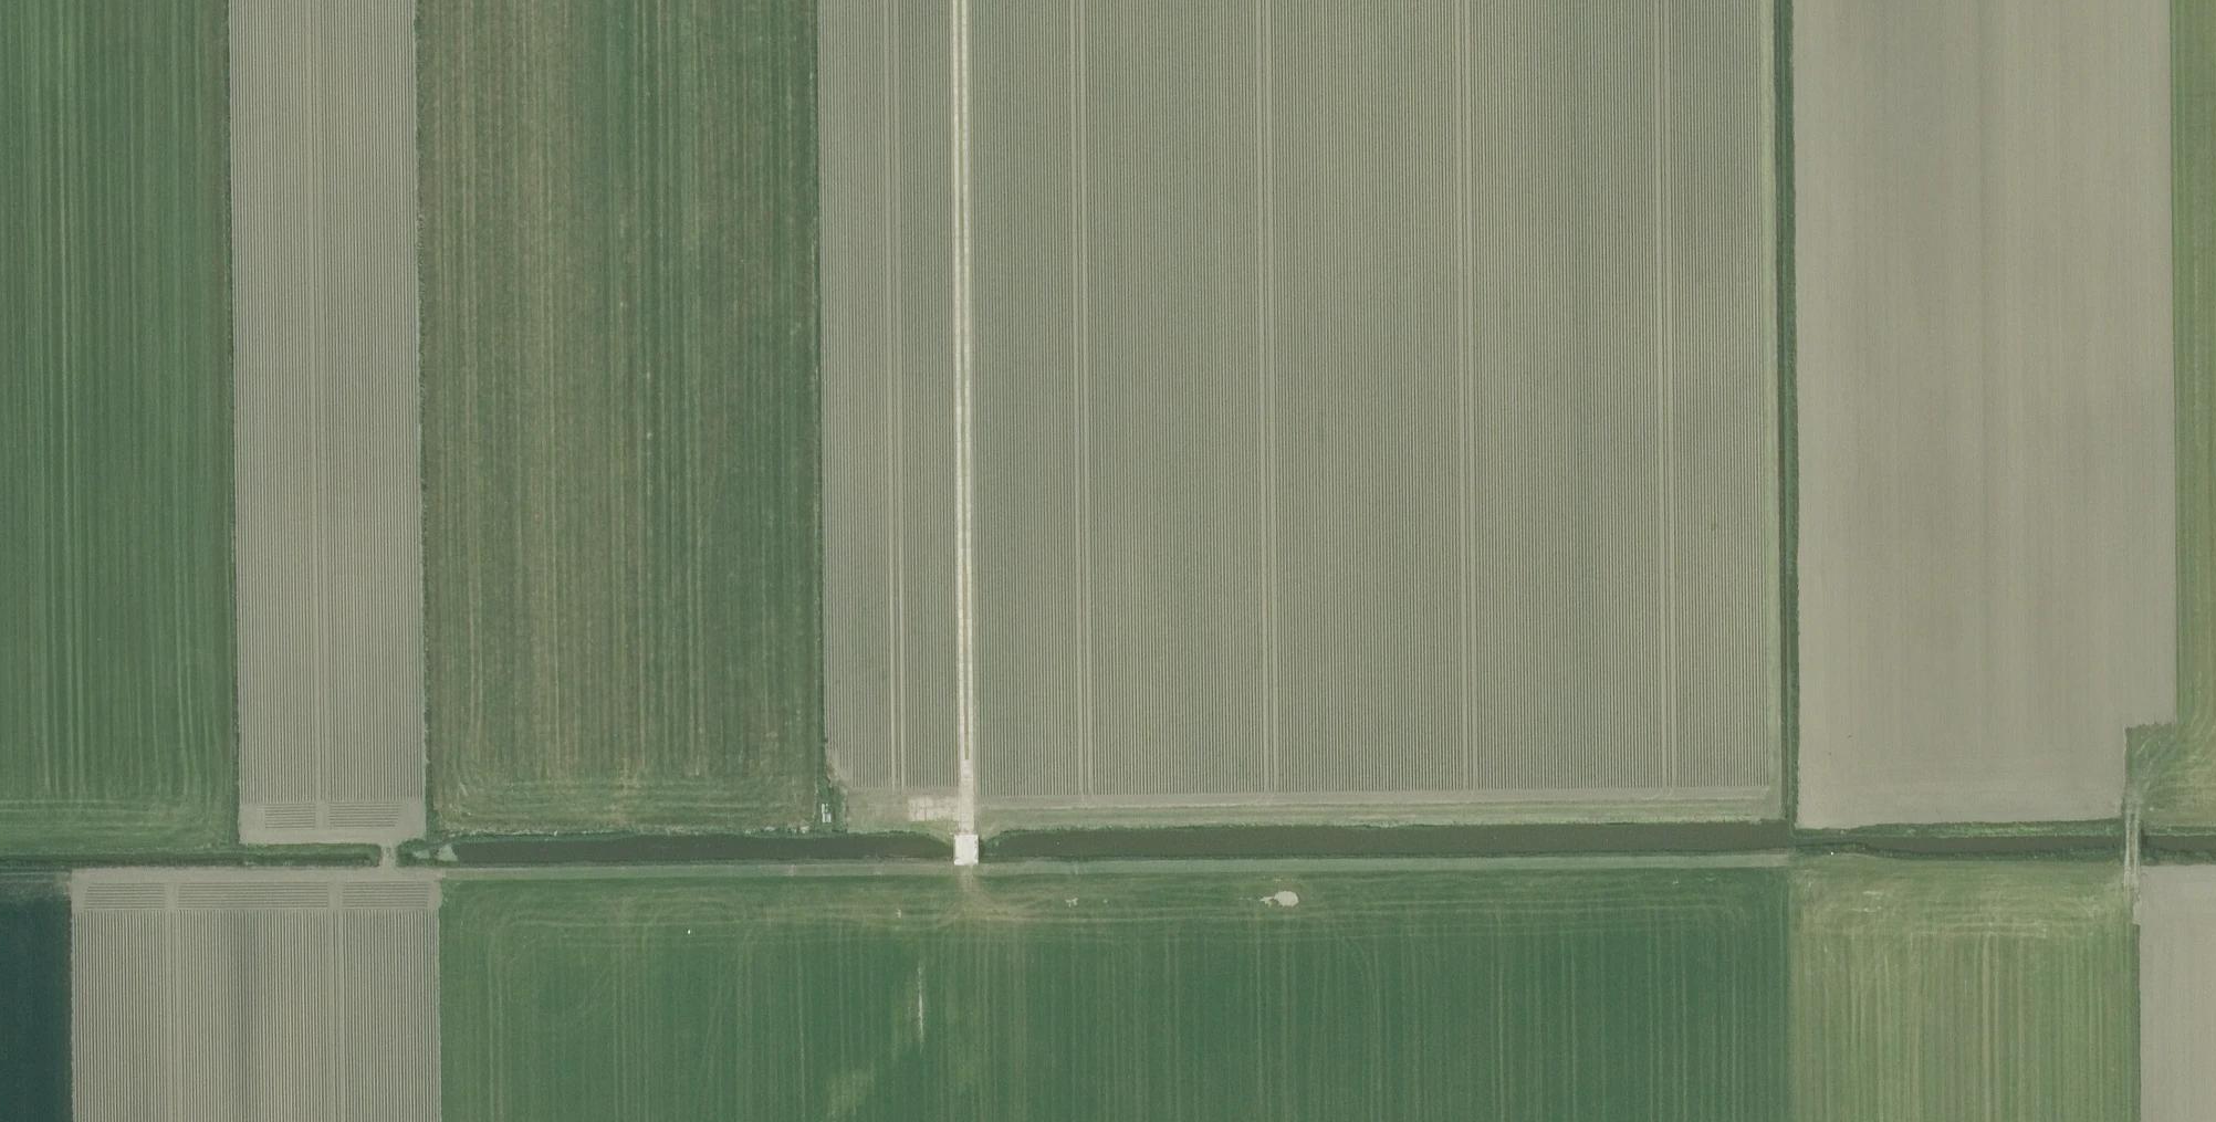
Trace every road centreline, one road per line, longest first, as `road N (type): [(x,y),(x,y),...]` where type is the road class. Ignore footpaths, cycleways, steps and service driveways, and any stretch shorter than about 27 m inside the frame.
road 1 (track): [(960,0),(967,856)]
road 2 (track): [(2149,1121),(2140,835)]

